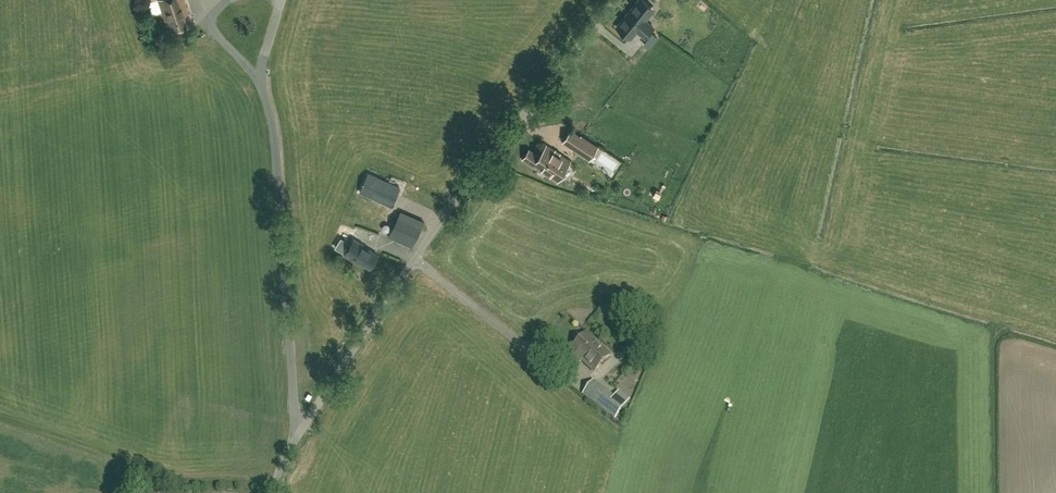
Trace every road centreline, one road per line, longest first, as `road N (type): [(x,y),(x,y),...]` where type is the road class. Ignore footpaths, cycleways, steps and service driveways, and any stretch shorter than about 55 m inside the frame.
road 1 (unclassified): [(276,492),(312,411),(426,246),(618,0)]

